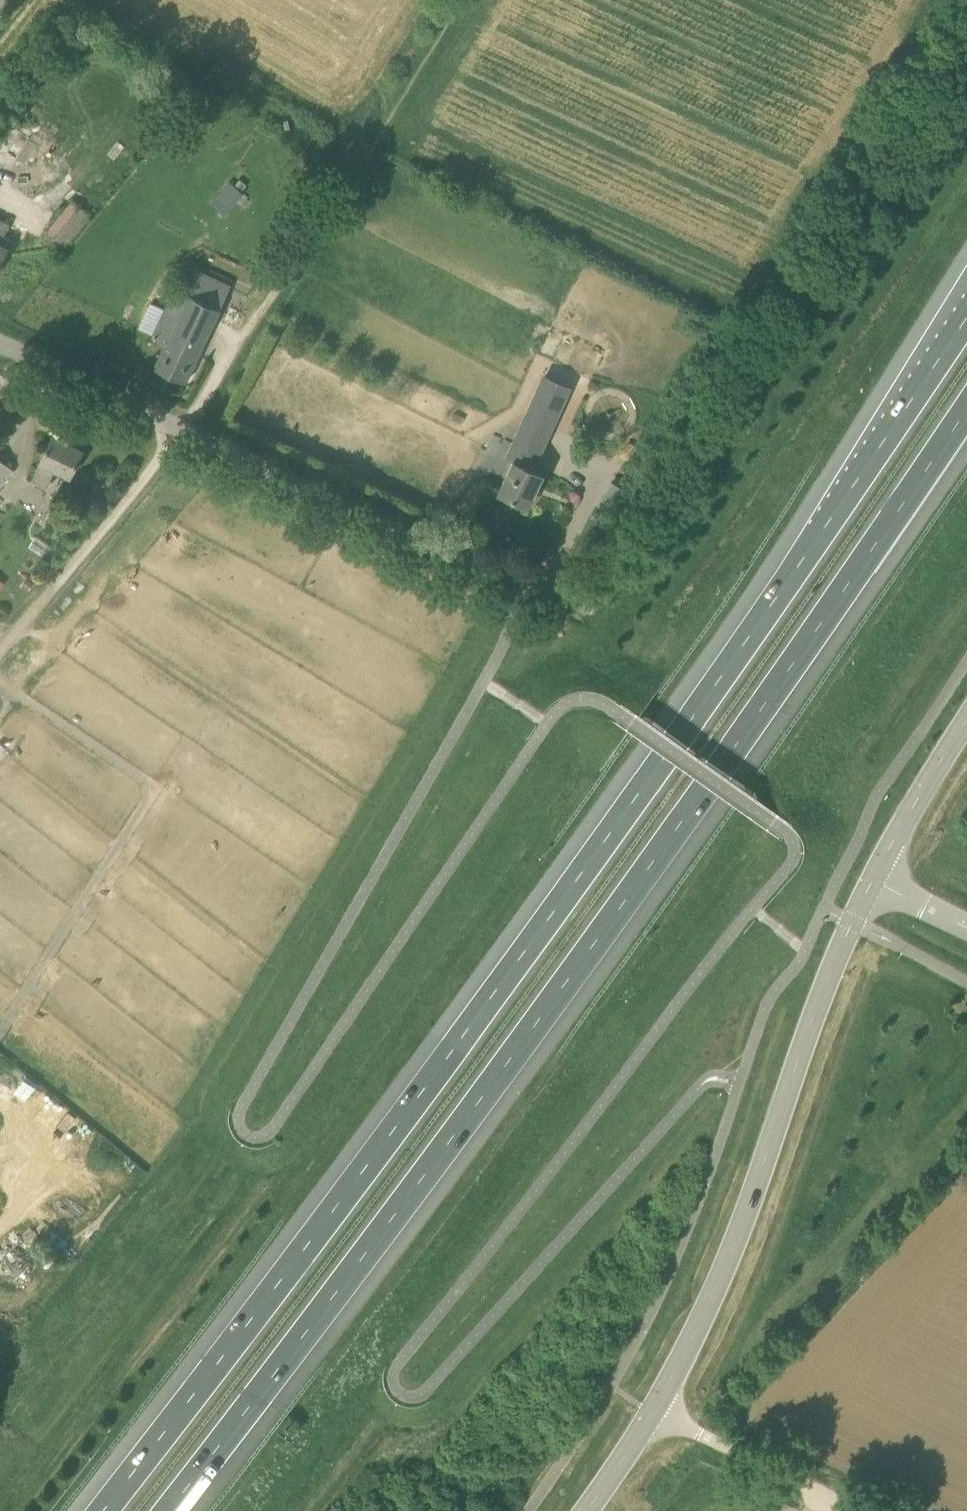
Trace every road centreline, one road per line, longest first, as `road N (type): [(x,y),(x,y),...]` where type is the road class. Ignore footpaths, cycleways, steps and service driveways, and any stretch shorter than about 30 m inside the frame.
road 1 (motorway): [(966,308),(522,951),(98,1510)]
road 2 (motorway): [(174,1510),(293,1362),(758,718),(966,409)]
road 3 (tertiary): [(587,1510),(696,1332),(872,880)]
road 4 (unclassified): [(571,597),(183,434),(0,346)]
road 5 (track): [(375,141),(183,434)]
road 6 (track): [(0,655),(183,434)]
road 7 (track): [(653,1414),(863,1510)]
road 8 (tertiary): [(872,880),(966,721)]

